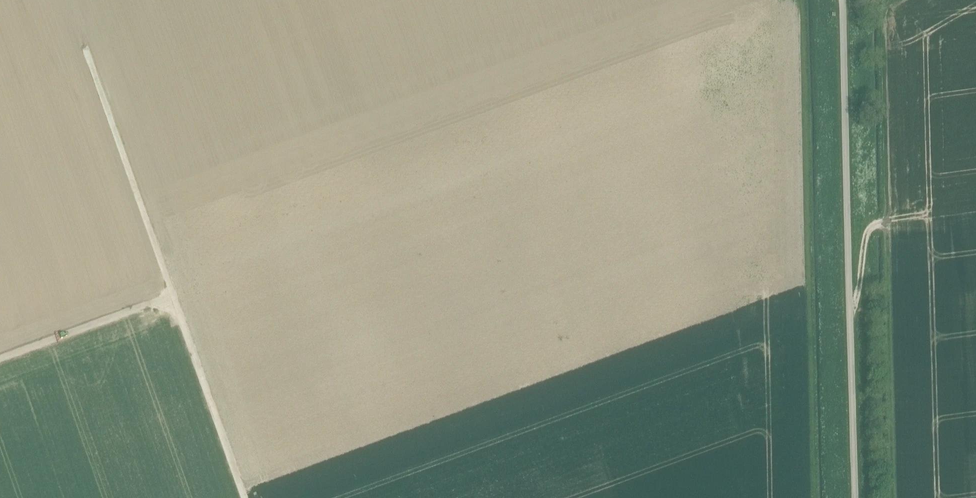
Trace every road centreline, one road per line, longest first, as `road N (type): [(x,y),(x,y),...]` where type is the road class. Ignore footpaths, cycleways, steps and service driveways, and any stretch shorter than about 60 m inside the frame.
road 1 (unclassified): [(856,497),(842,0)]

